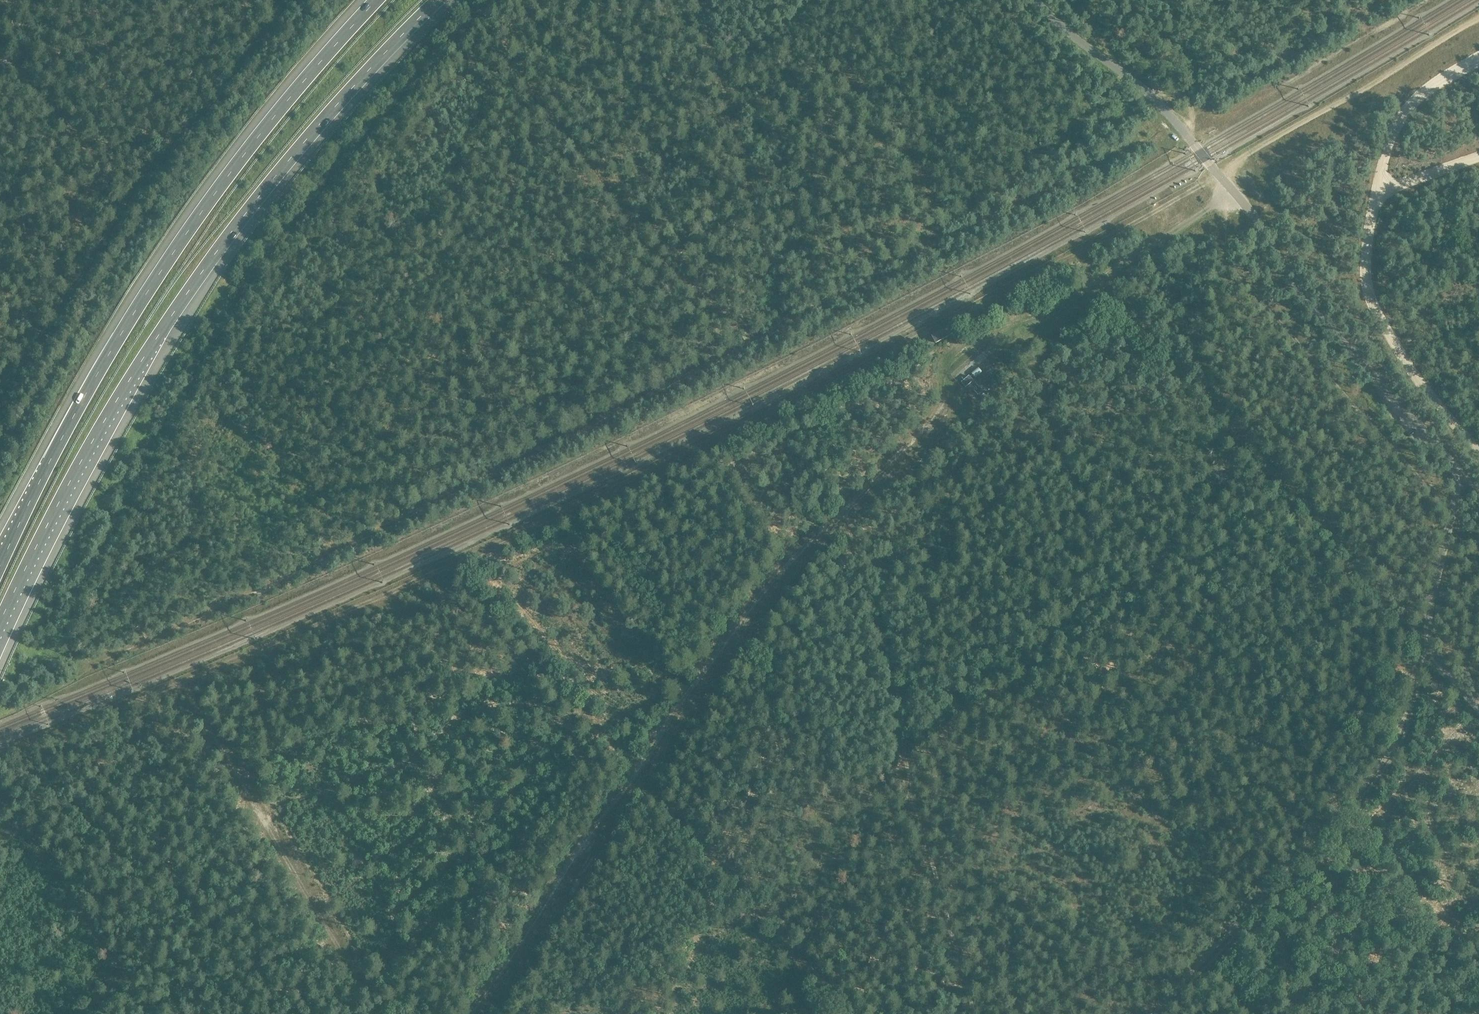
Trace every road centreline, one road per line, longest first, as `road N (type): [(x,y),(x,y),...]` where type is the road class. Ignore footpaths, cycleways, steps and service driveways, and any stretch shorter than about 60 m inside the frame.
road 1 (track): [(0,752),(457,563),(809,394),(1216,171)]
road 2 (track): [(1183,131),(1110,153),(1018,208),(945,237),(896,275),(829,300),(287,577),(114,656)]
road 3 (track): [(1232,190),(1038,322),(953,358),(919,431),(736,626),(470,1013)]
road 4 (track): [(976,1013),(912,792),(886,649),(893,640),(1085,504),(1087,492),(1056,452),(1061,443),(1292,517),(1320,481),(1393,468),(1438,442)]
road 5 (unclassified): [(1478,706),(1440,664),(1426,635),(1456,465),(1305,298),(1257,218),(1163,108),(1036,0)]
road 6 (motorway): [(0,619),(98,431),(188,293),(293,155),(439,0)]
road 7 (motorway): [(372,0),(234,162),(158,270),(74,409),(0,568)]
road 8 (track): [(1478,451),(1404,359),(1365,284),(1390,136),(1417,97),(1478,55)]
road 9 (track): [(1426,635),(1384,761),(1155,1013)]
road 10 (track): [(1451,512),(1229,266),(1222,237),(1243,203)]
road 11 (track): [(183,683),(377,1013)]
road 12 (track): [(1220,176),(1478,17)]
road 13 (track): [(886,649),(840,512)]
road 14 (track): [(10,61),(118,0)]

